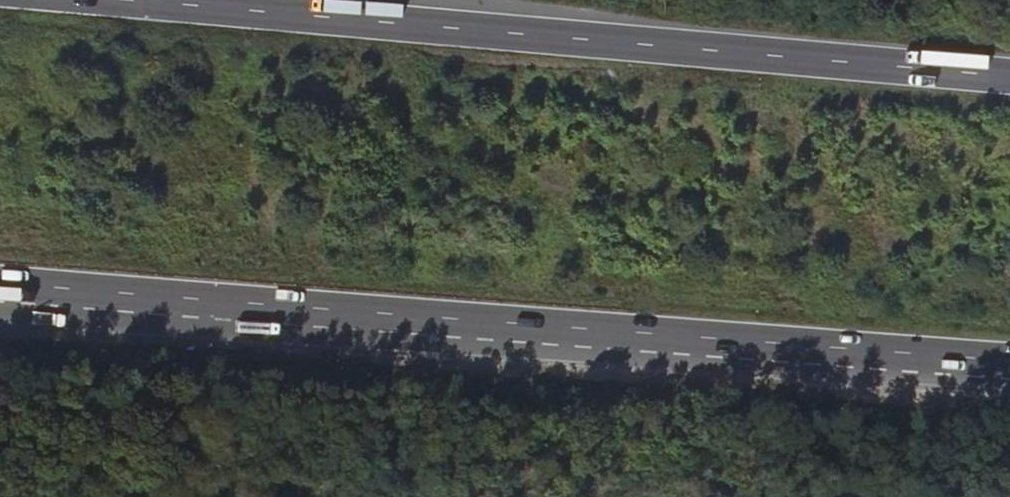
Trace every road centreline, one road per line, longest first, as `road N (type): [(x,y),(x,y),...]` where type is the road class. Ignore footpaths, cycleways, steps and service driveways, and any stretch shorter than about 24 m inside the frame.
road 1 (trunk): [(30,287),(1009,361)]
road 2 (trunk): [(1009,76),(133,0)]

